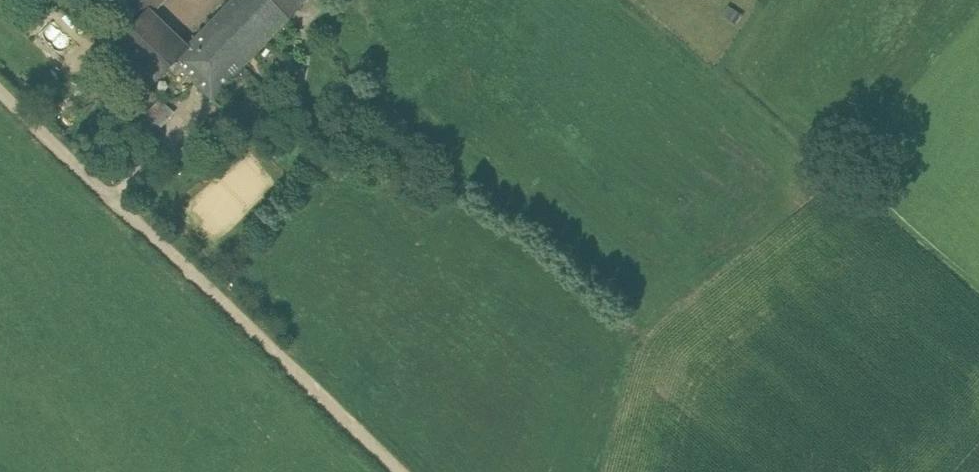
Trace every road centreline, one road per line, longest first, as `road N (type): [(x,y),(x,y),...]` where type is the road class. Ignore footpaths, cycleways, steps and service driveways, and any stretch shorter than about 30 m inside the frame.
road 1 (unclassified): [(0,91),(399,471)]

